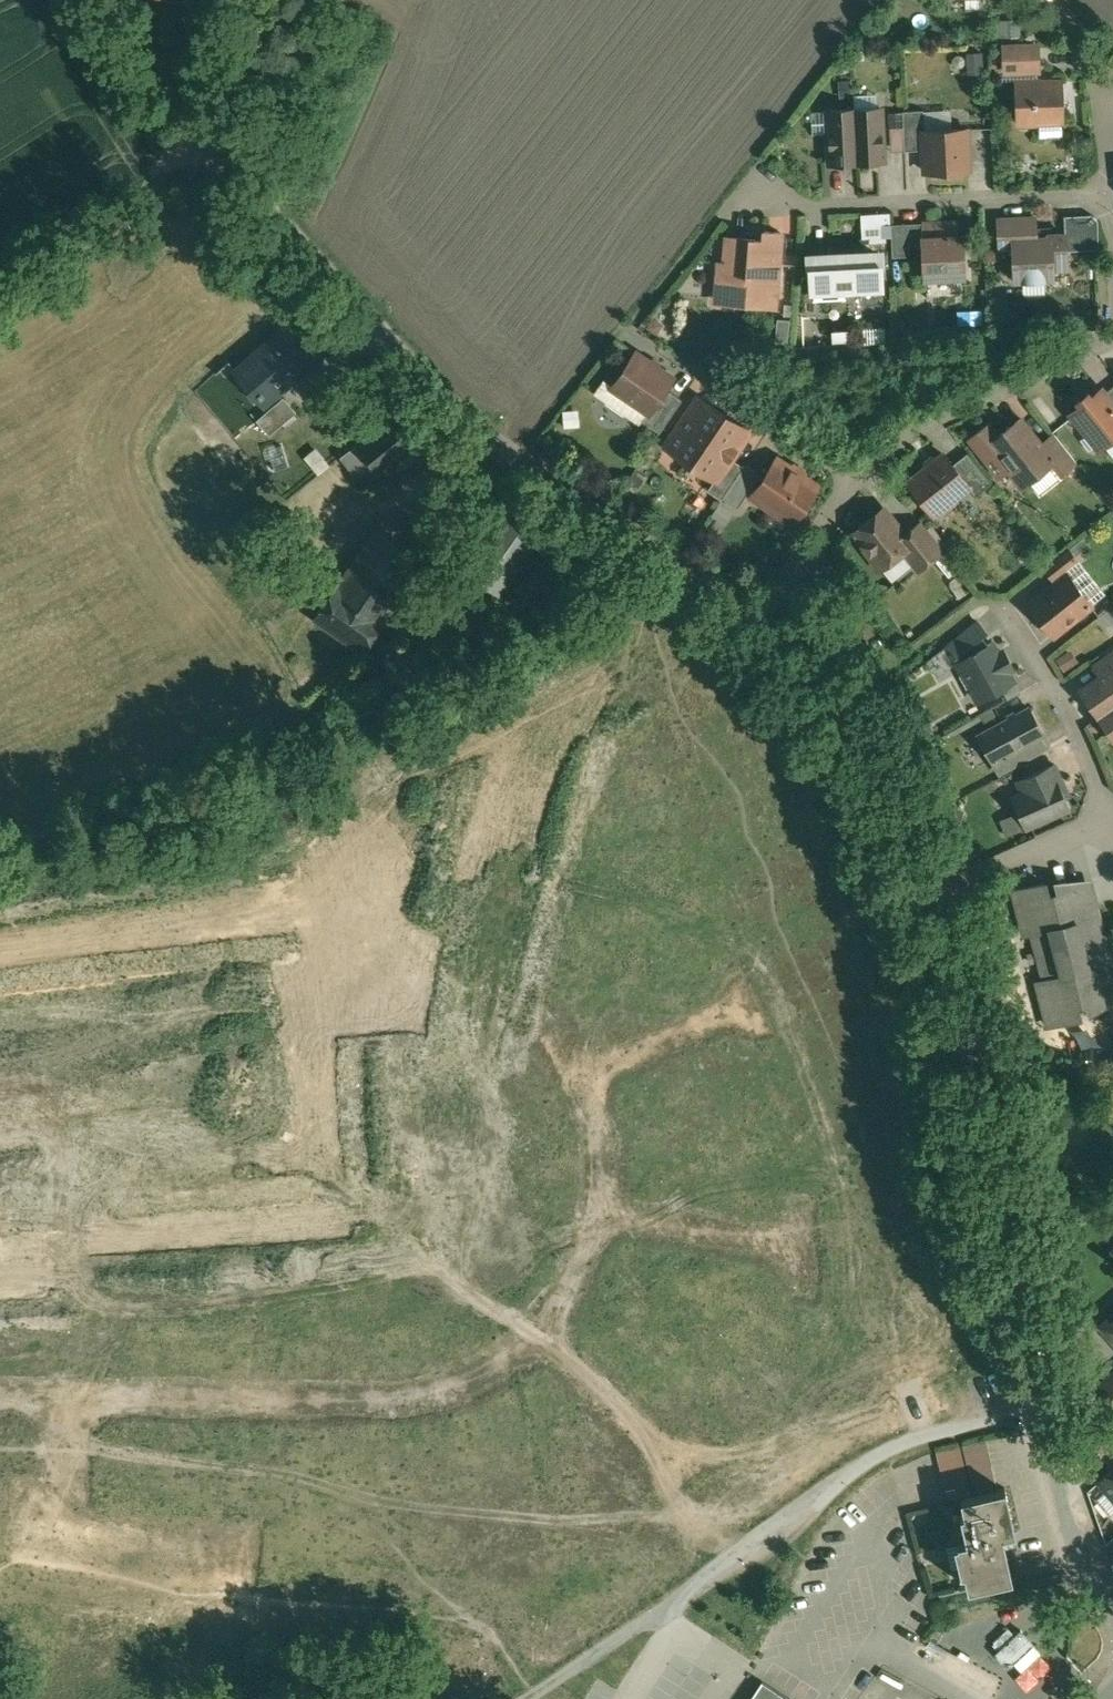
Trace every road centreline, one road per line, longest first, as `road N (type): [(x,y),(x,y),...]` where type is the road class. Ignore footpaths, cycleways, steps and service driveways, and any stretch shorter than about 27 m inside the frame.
road 1 (residential): [(171,92),(302,249),(455,405),(538,477),(768,618)]
road 2 (unclassified): [(1042,1409),(931,1434),(873,1458),(521,1698)]
road 3 (residential): [(926,886),(1042,1409)]
road 4 (residential): [(543,1335),(455,1391),(394,1401),(69,1401)]
road 5 (residential): [(67,1018),(366,943),(422,949),(487,974)]
road 6 (residential): [(67,1018),(69,1401)]
road 7 (residential): [(1101,194),(726,211)]
road 8 (residential): [(768,618),(839,689),(890,779),(926,886)]
road 9 (residential): [(69,1401),(64,1698)]
road 10 (residential): [(856,471),(929,420),(1112,334)]
road 11 (residential): [(856,471),(630,328)]
road 12 (residential): [(1000,604),(1070,719),(1110,819)]
road 13 (residential): [(1042,1409),(1056,1468),(1112,1611)]
road 14 (residential): [(608,1212),(803,1239)]
road 15 (residential): [(926,886),(1110,819)]
road 16 (residential): [(487,974),(582,805)]
road 17 (residential): [(590,1072),(759,985)]
road 18 (residential): [(543,1335),(676,1458)]
road 19 (residential): [(768,618),(856,471)]
road 20 (residential): [(20,854),(67,1018)]
road 21 (residential): [(1101,194),(1111,141),(1088,52)]
road 22 (residential): [(590,1072),(607,1137),(608,1212)]
road 23 (residential): [(487,974),(590,1072)]
road 24 (residential): [(608,1212),(543,1335)]

